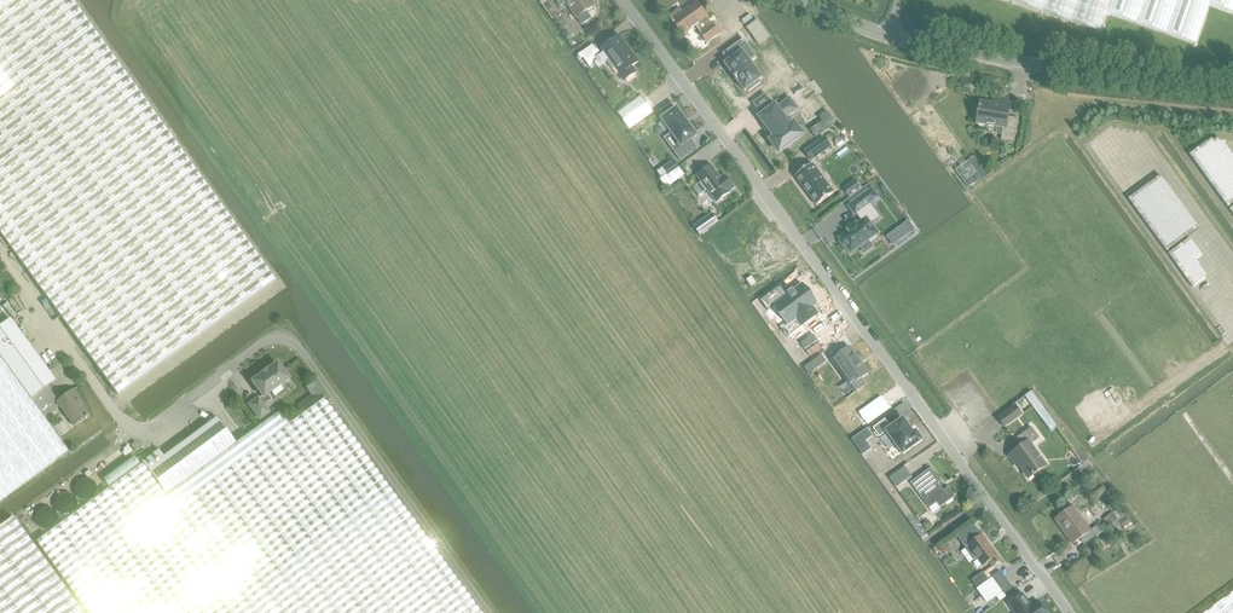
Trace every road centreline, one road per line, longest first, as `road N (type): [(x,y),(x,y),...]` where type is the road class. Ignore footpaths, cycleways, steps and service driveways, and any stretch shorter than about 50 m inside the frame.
road 1 (unclassified): [(1071,612),(622,0)]
road 2 (unclassified): [(489,612),(292,339),(274,342),(148,430),(128,427),(0,251)]
road 3 (tertiary): [(1232,77),(914,42),(797,0)]

